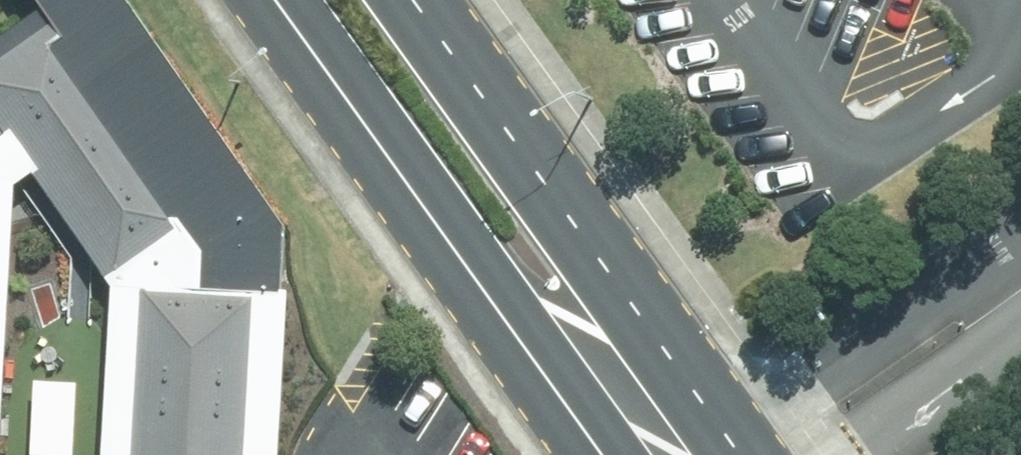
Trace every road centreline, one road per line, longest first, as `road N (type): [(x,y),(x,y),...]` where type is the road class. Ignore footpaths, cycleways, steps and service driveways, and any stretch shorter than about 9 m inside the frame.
road 1 (secondary): [(607,454),(281,0)]
road 2 (secondary): [(396,0),(722,454)]

